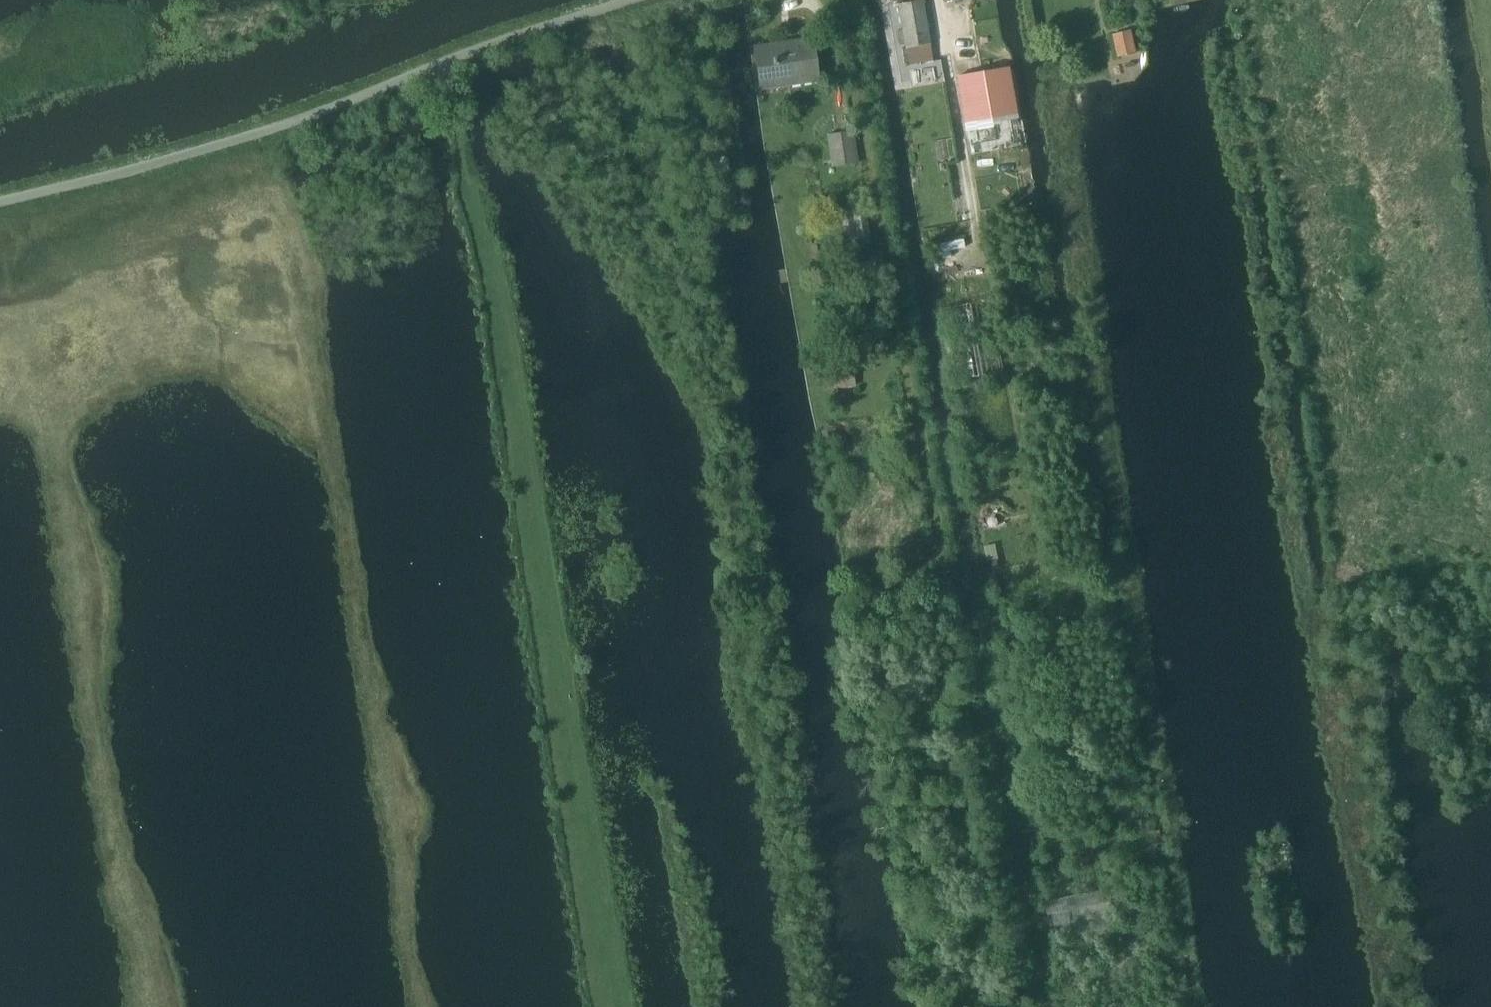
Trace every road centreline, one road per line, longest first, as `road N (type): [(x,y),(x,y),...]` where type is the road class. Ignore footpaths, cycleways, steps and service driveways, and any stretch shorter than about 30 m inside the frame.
road 1 (unclassified): [(0,203),(203,150),(638,0)]
road 2 (track): [(821,21),(846,23),(949,581)]

